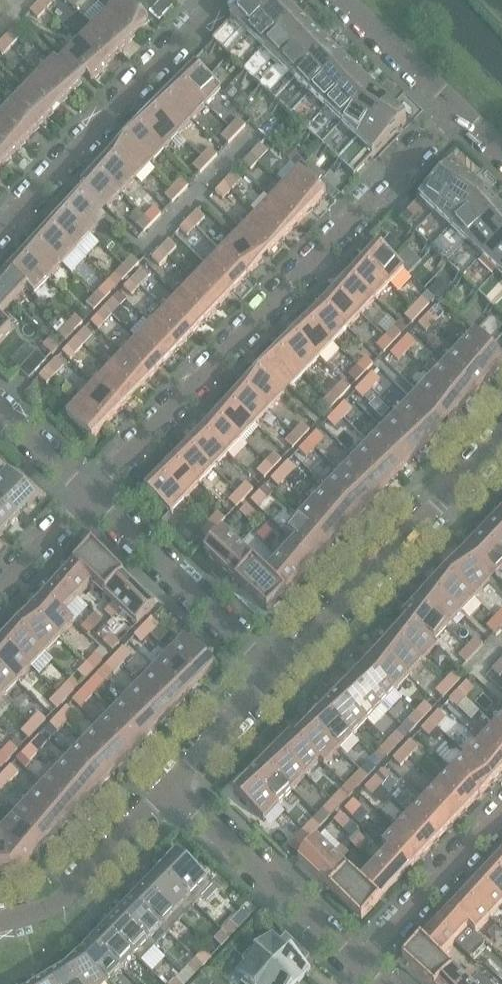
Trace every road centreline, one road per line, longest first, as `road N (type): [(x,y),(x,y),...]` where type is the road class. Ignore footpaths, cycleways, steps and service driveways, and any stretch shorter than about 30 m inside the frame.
road 1 (residential): [(92,496),(458,107)]
road 2 (residential): [(277,674),(501,437)]
road 3 (residential): [(0,223),(218,0)]
road 4 (residential): [(277,674),(92,496)]
road 5 (residential): [(358,966),(173,790)]
road 6 (residential): [(0,926),(52,910),(173,790)]
road 7 (residential): [(501,816),(358,966)]
road 8 (residential): [(173,790),(277,674)]
road 9 (residential): [(346,0),(458,107)]
road 10 (residential): [(0,592),(92,496)]
road 11 (residential): [(92,496),(0,413)]

